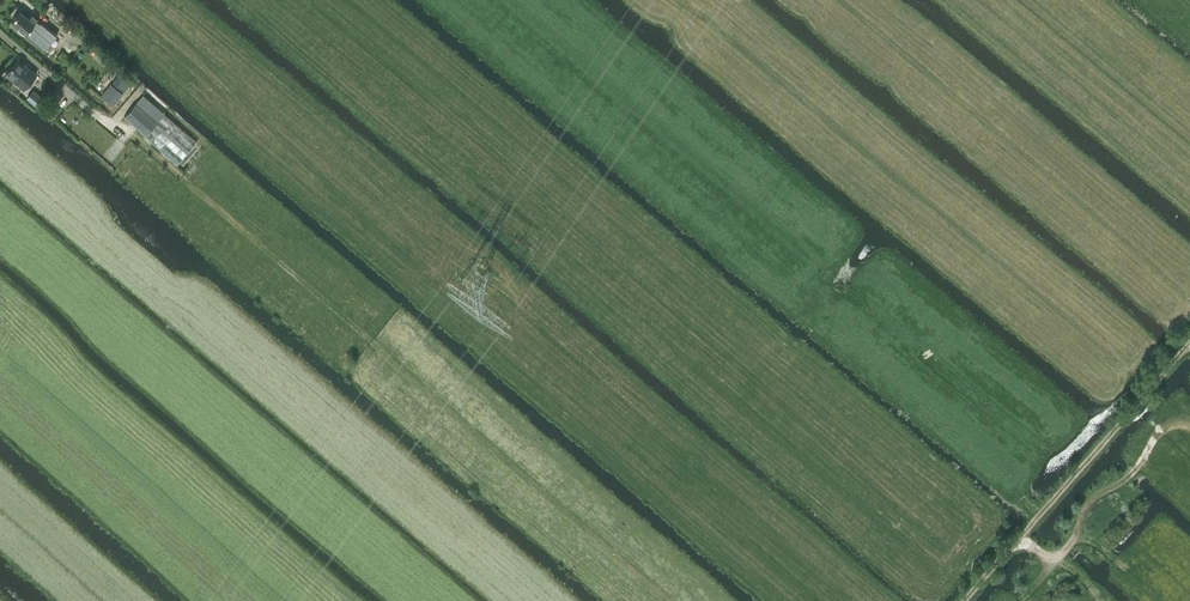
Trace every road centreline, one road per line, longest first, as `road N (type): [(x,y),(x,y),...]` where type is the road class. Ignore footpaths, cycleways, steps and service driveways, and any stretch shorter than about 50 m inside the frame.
road 1 (track): [(964,600),(1189,344)]
road 2 (track): [(1154,459),(1089,503),(1059,559),(1017,539)]

